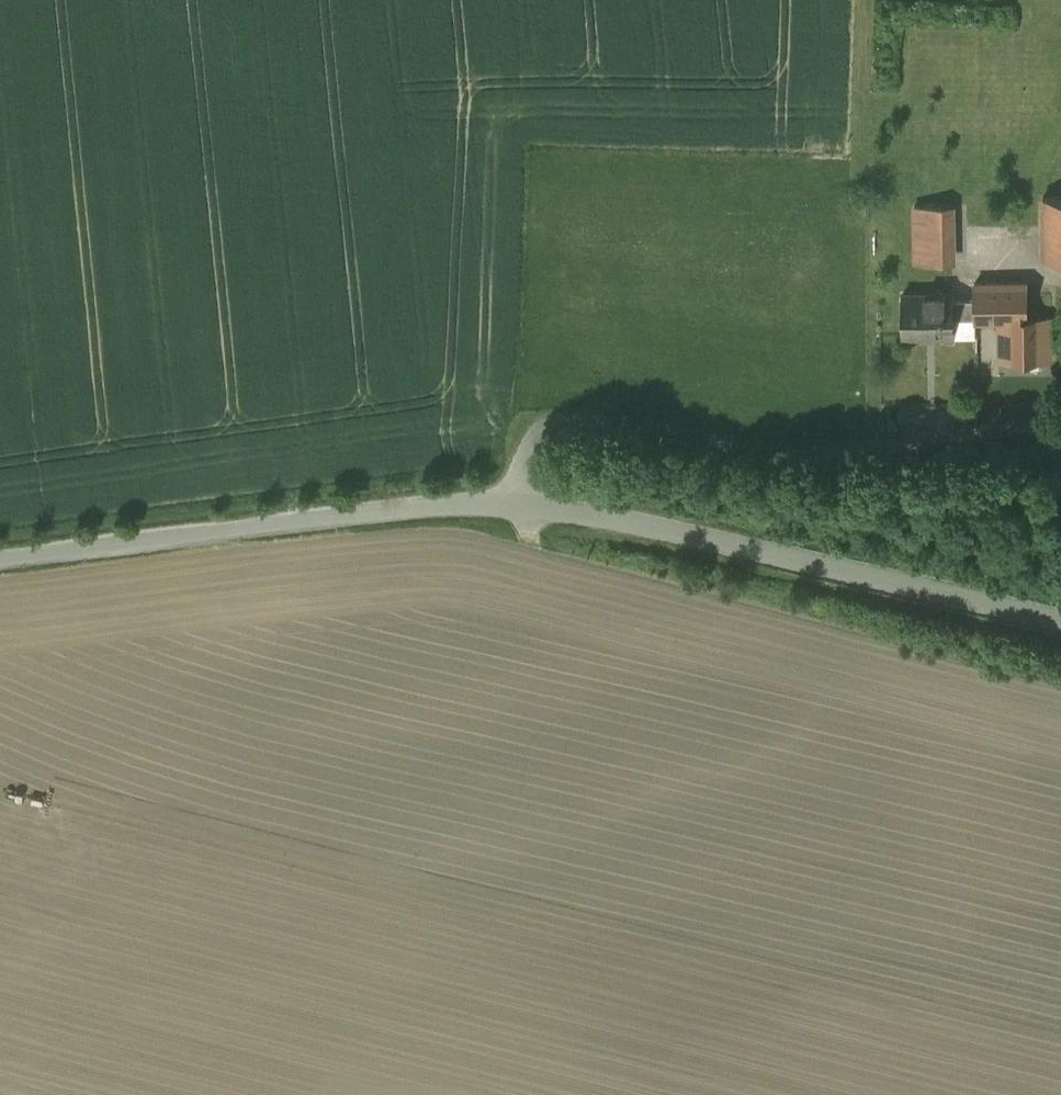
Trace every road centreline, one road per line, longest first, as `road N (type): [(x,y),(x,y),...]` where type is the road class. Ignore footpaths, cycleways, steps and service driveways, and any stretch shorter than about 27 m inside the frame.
road 1 (unclassified): [(1060,615),(647,528),(526,512),(381,516),(0,560)]

